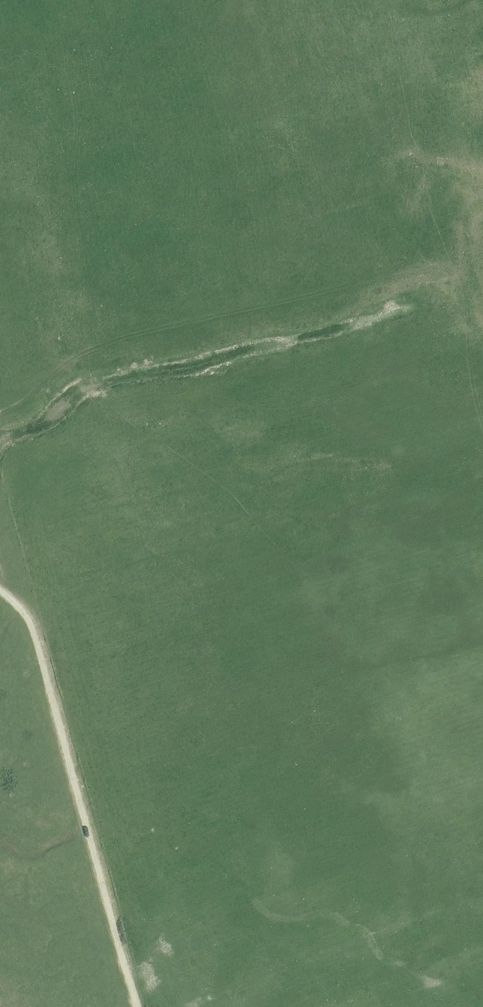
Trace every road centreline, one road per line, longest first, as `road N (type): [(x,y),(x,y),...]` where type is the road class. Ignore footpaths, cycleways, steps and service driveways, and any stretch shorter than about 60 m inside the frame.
road 1 (track): [(0,589),(34,628),(134,1006)]

